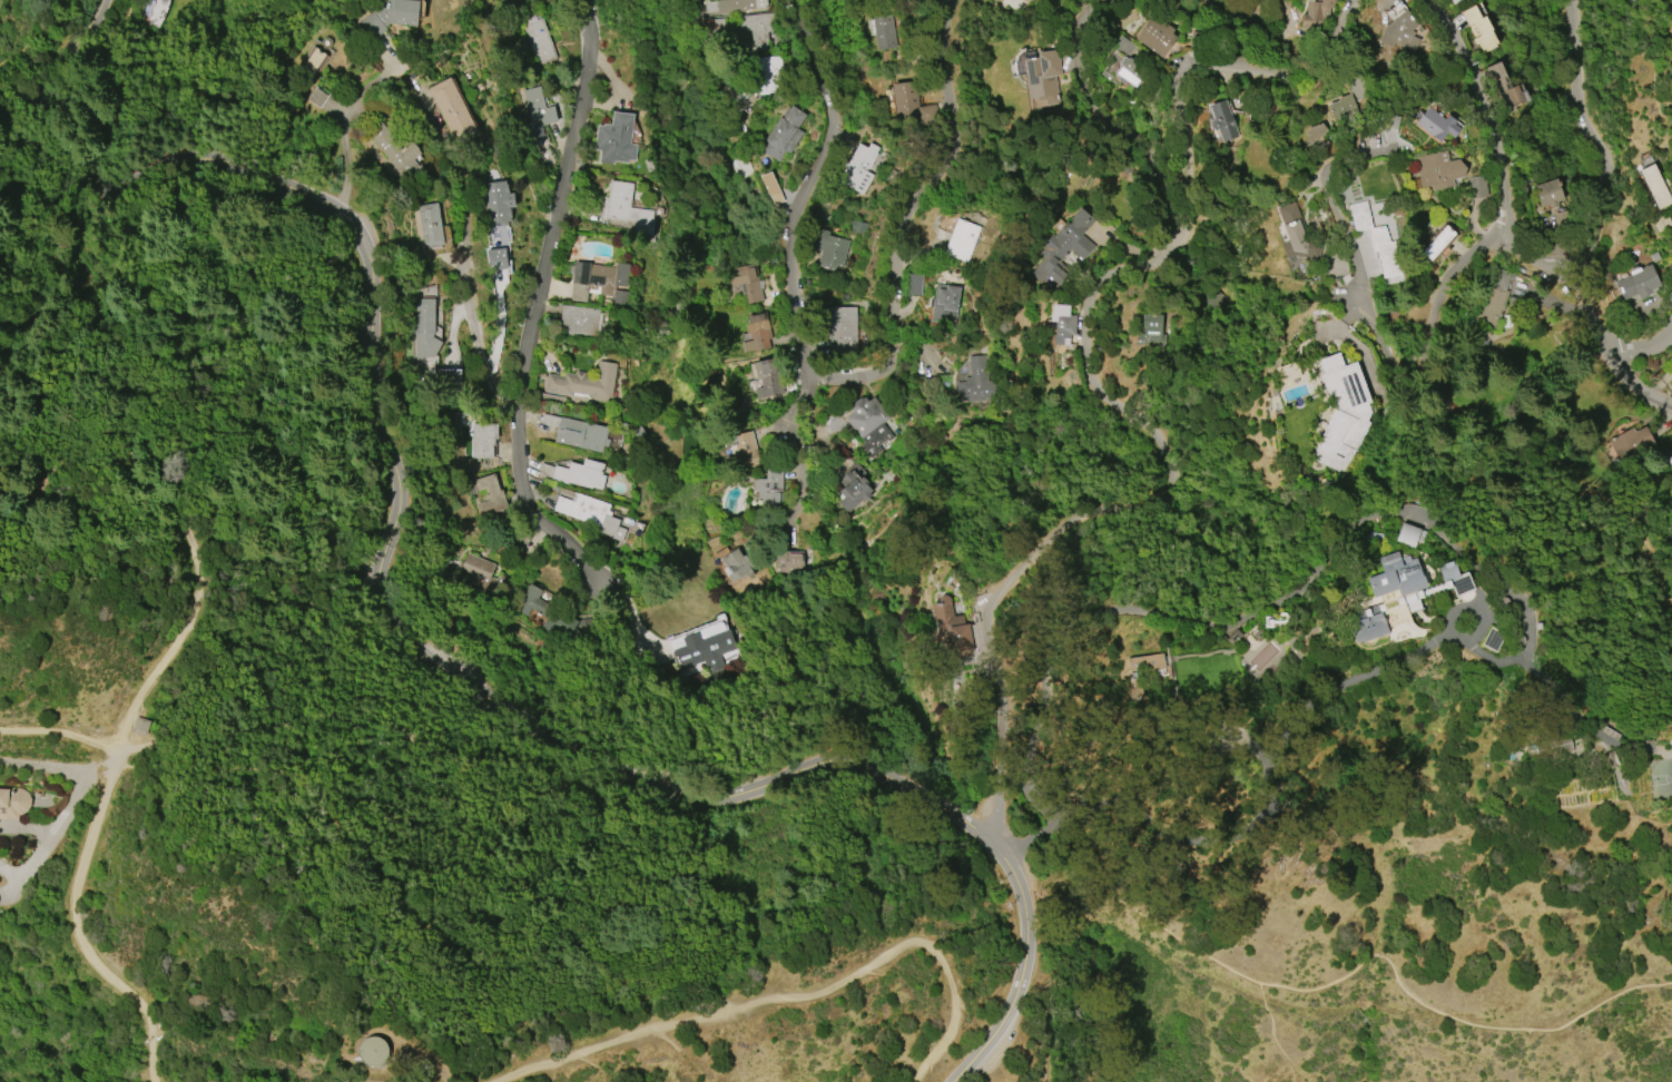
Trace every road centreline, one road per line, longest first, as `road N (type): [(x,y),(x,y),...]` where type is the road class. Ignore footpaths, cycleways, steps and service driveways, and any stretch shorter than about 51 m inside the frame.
road 1 (secondary): [(94,0),(40,88),(40,135),(65,163),(91,171),(175,158),(232,165),(309,198),(353,235),(370,279),(371,384),(392,486),(375,579),(405,637),(570,748),(648,784),(712,794),(840,763),(886,777),(976,829)]
road 2 (residential): [(802,0),(822,55),(834,131),(789,234),(801,331),(793,382),(873,376),(896,365),(902,217),(951,161),(943,23),(949,0)]
road 3 (residential): [(1111,0),(1079,29),(1080,75),(1091,98),(1145,146),(1178,238),(1100,284),(1084,338),(1091,382),(1147,422),(1174,471),(1172,490),(1161,505),(1080,510),(1039,541),(986,603)]
road 4 (residential): [(581,0),(583,75),(523,358),(518,445),(523,502),(600,582)]
road 5 (track): [(504,1081),(763,999),(805,999),(915,942),(941,958),(954,1023),(911,1081)]
road 6 (track): [(611,770),(552,803),(371,740),(242,722),(115,755)]
road 7 (track): [(115,755),(138,696),(188,617),(194,567),(187,542),(167,508),(128,470),(102,459),(66,463),(20,498),(0,498)]
road 8 (residential): [(1498,237),(1443,285),(1428,348),(1393,364),(1322,176),(1378,155)]
road 9 (residential): [(1178,238),(1201,196),(1193,134),(1174,95),(1183,66),(1280,70),(1327,47),(1352,0)]
road 10 (track): [(156,1081),(148,1014),(98,970),(80,938),(77,891),(115,755)]
road 11 (residential): [(1425,0),(1493,130),(1505,194),(1498,237),(1581,257)]
road 12 (secondary): [(958,1081),(997,1033),(1027,954),(1015,878),(1004,854),(976,829)]
road 13 (residential): [(1572,0),(1581,109),(1611,161),(1606,199),(1581,257)]
road 14 (residential): [(0,899),(12,902),(89,777),(82,769),(0,763)]
road 15 (residential): [(986,603),(985,646),(1003,722),(999,791),(983,835)]
road 16 (residential): [(1581,257),(1629,383),(1671,408)]
road 17 (residential): [(793,382),(786,426),(805,493),(790,533)]
road 18 (track): [(0,731),(75,736),(115,755)]

